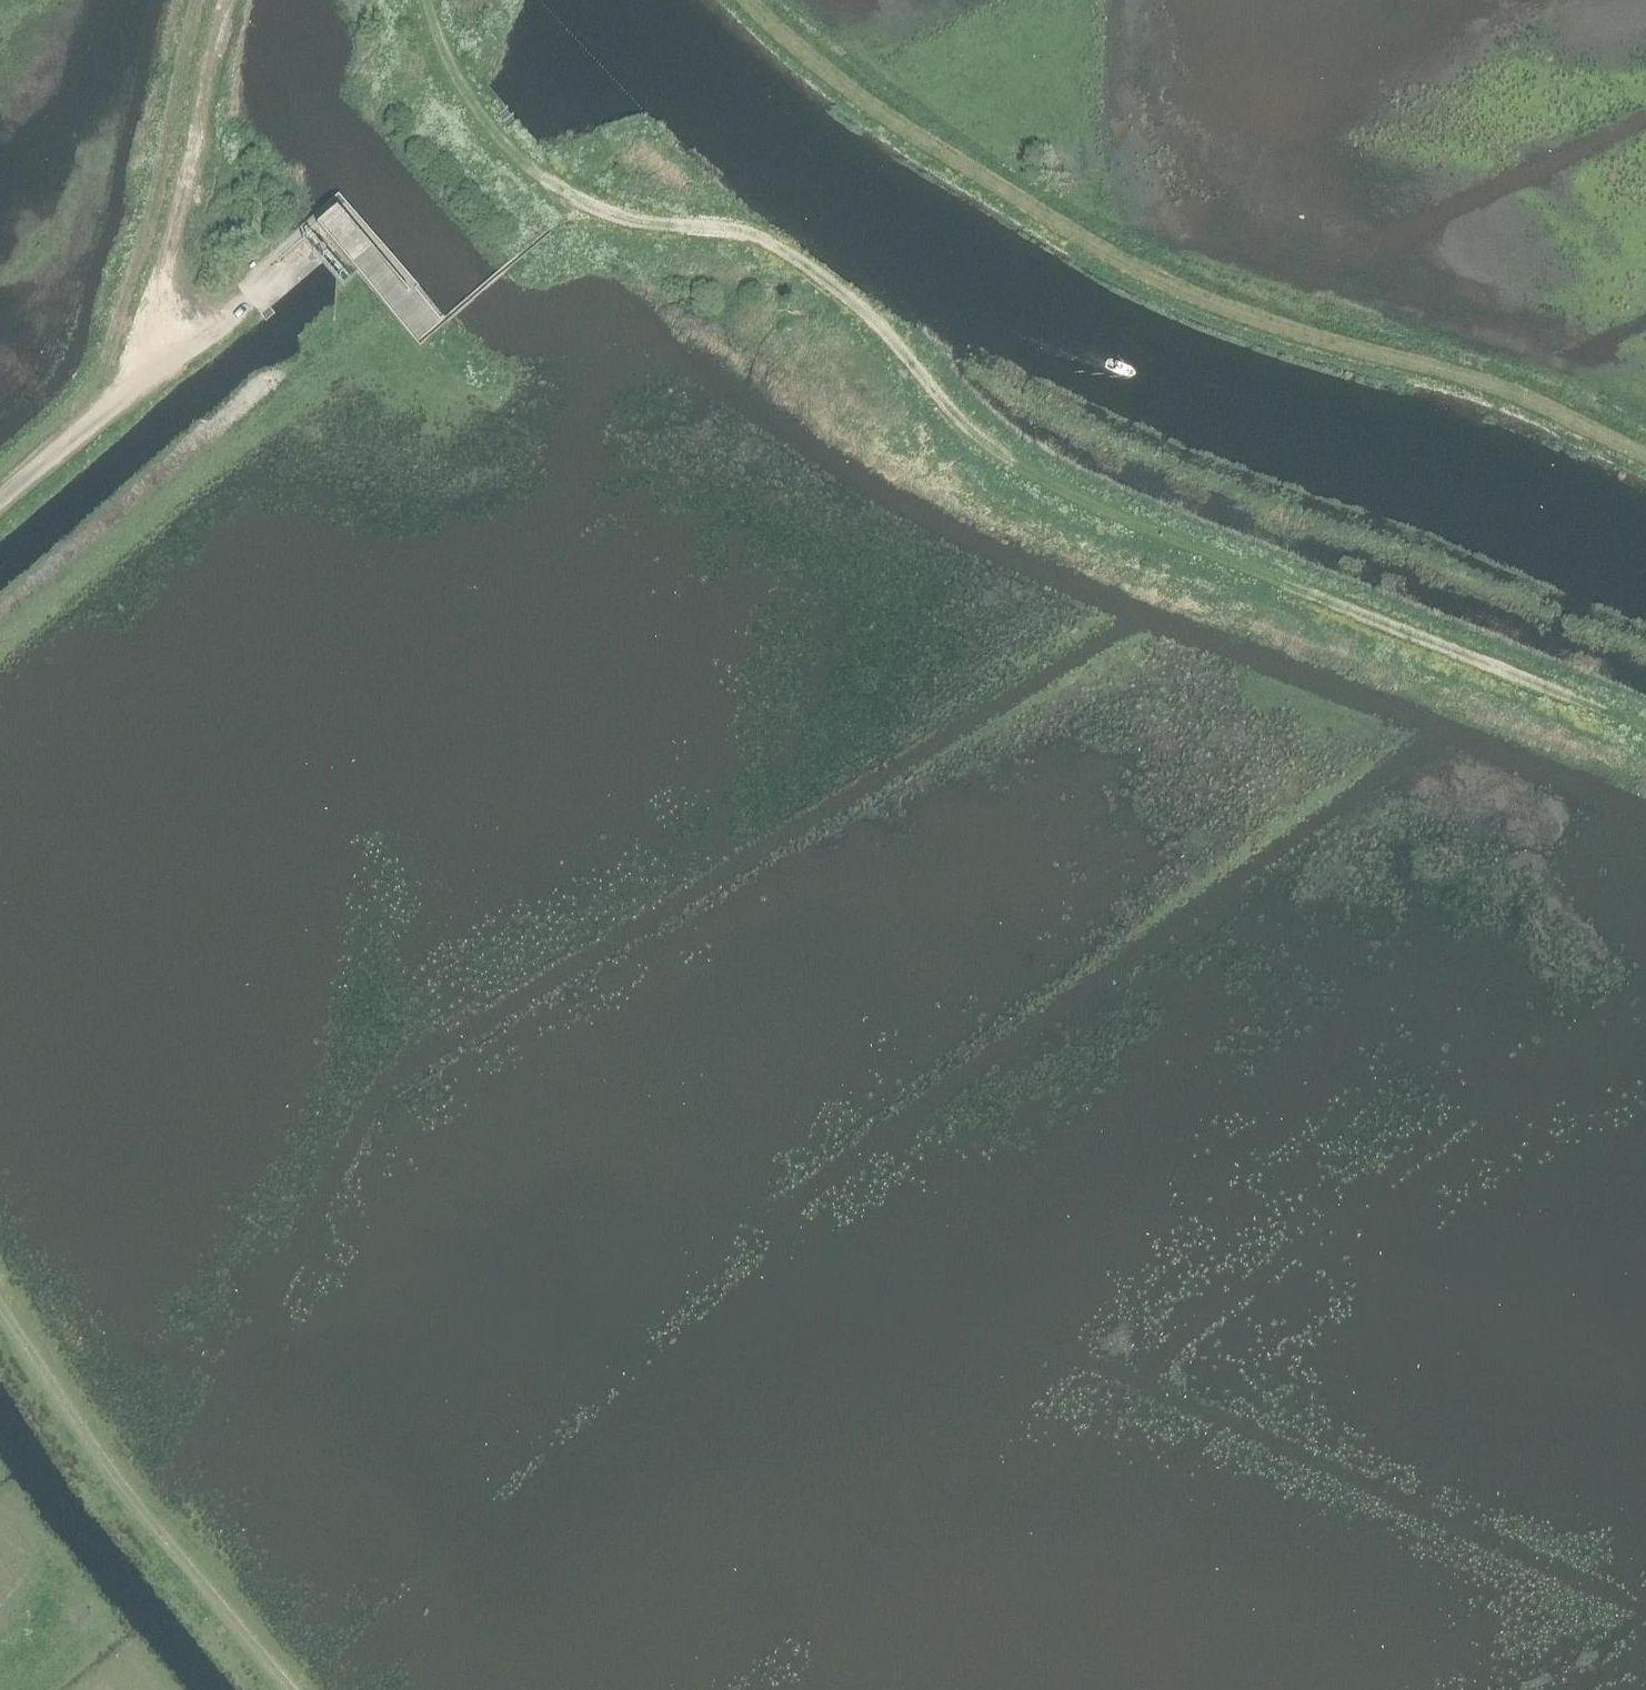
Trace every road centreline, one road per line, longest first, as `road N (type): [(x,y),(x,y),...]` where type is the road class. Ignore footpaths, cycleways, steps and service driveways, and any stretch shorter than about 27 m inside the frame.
road 1 (track): [(425,0),(479,114),(520,158),(612,214),(763,238),(819,275),(892,341),(1012,478),(1645,740)]
road 2 (track): [(1645,463),(1311,340),(1013,214),(841,98),(735,0)]
road 3 (track): [(0,1308),(166,1541),(291,1689)]
road 4 (track): [(134,384),(221,0)]
road 5 (track): [(0,498),(134,384),(249,300)]

